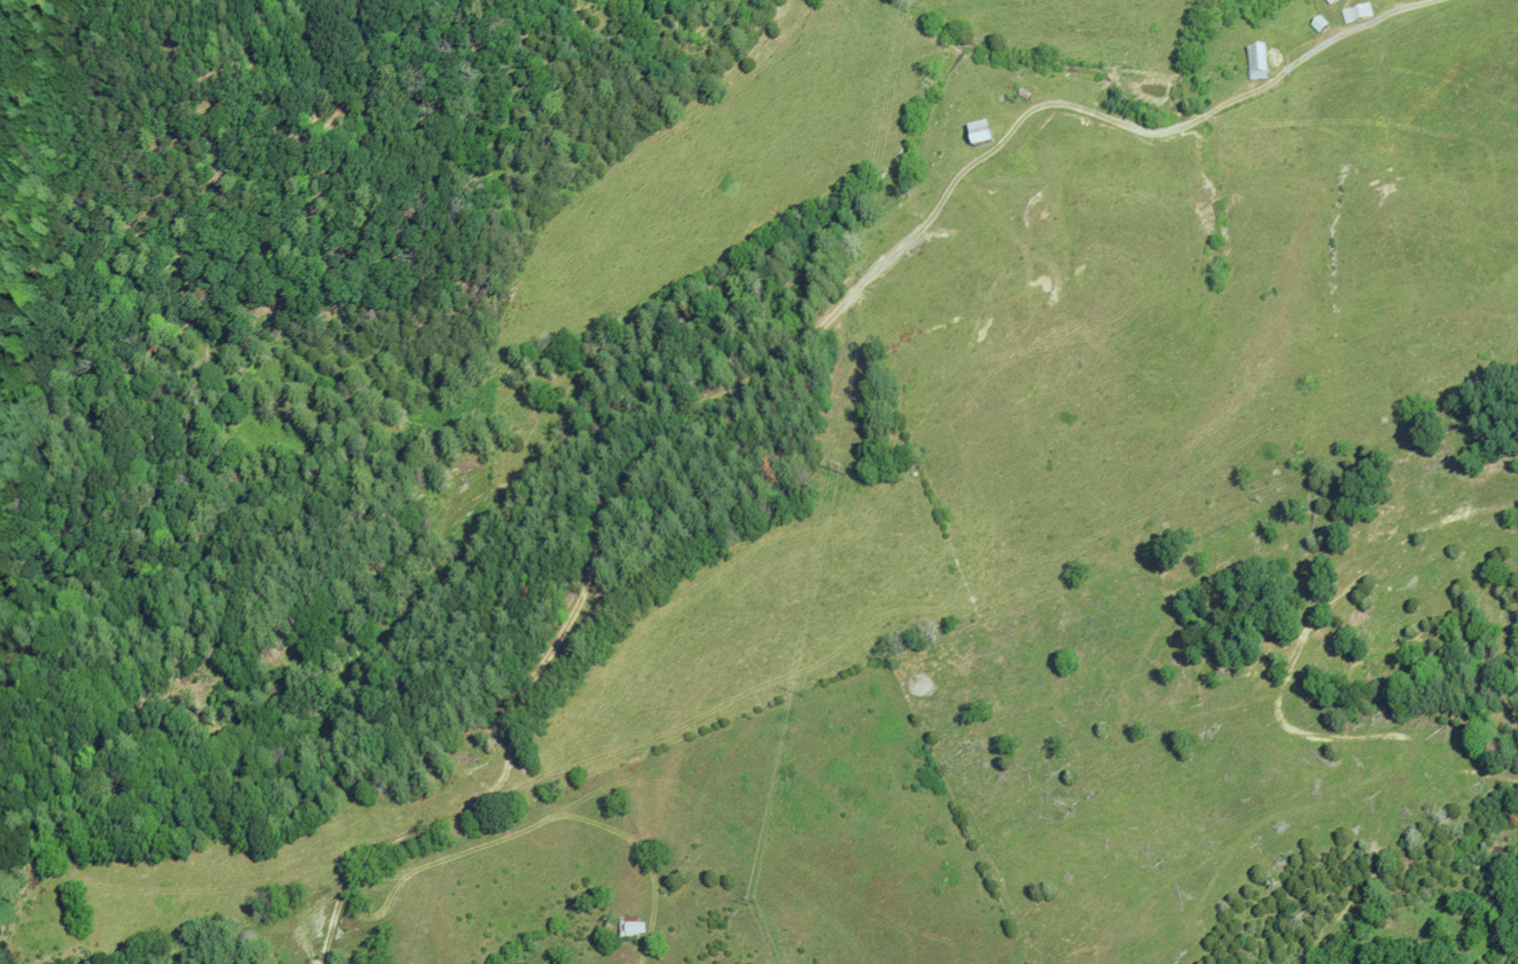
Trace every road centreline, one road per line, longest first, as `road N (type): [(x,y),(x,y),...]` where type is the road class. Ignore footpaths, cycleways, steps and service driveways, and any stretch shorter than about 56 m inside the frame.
road 1 (track): [(520,780),(524,687),(564,645),(579,613),(586,538),(604,510),(768,381),(934,220),(950,182),(993,151),(1017,115),(1054,99),(1172,134),(1220,111)]

